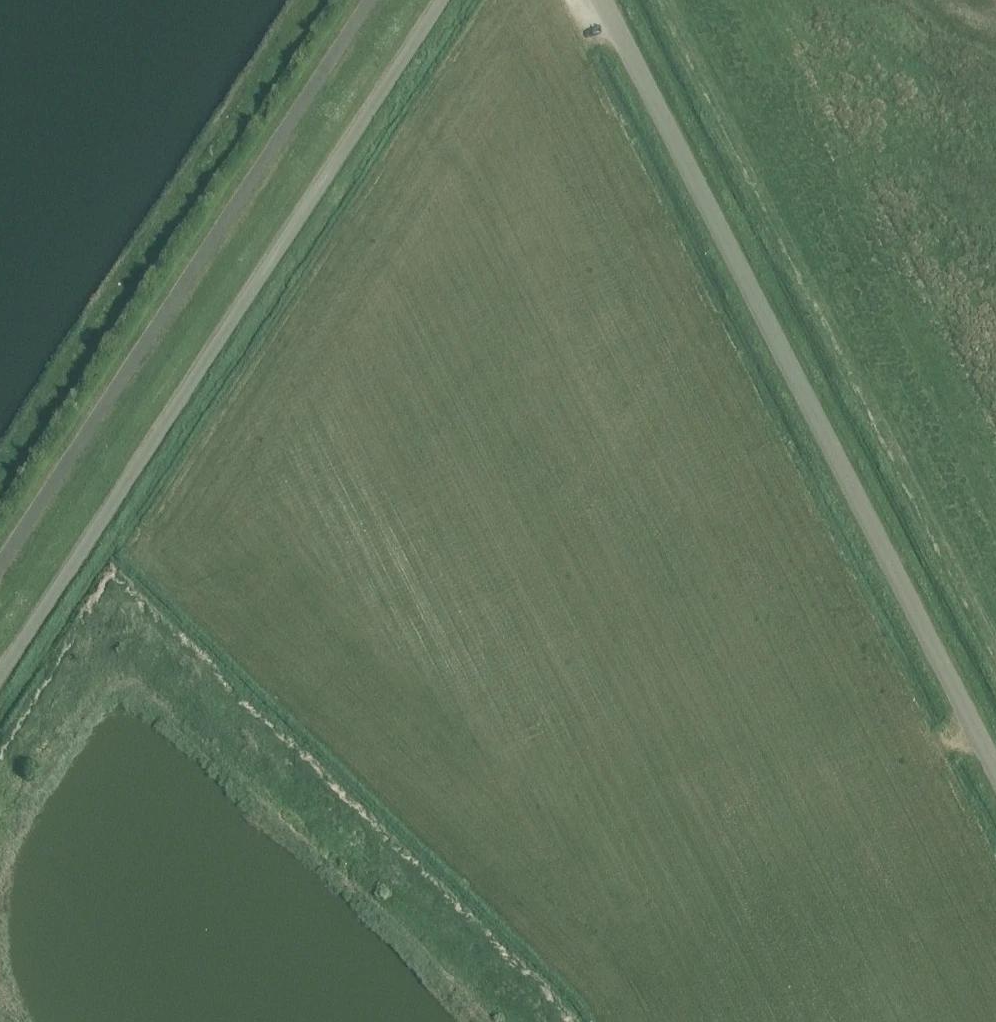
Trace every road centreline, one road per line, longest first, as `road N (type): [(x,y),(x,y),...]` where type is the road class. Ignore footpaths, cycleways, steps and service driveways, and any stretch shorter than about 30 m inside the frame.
road 1 (unclassified): [(995,770),(603,0)]
road 2 (unclassified): [(0,688),(448,0)]

